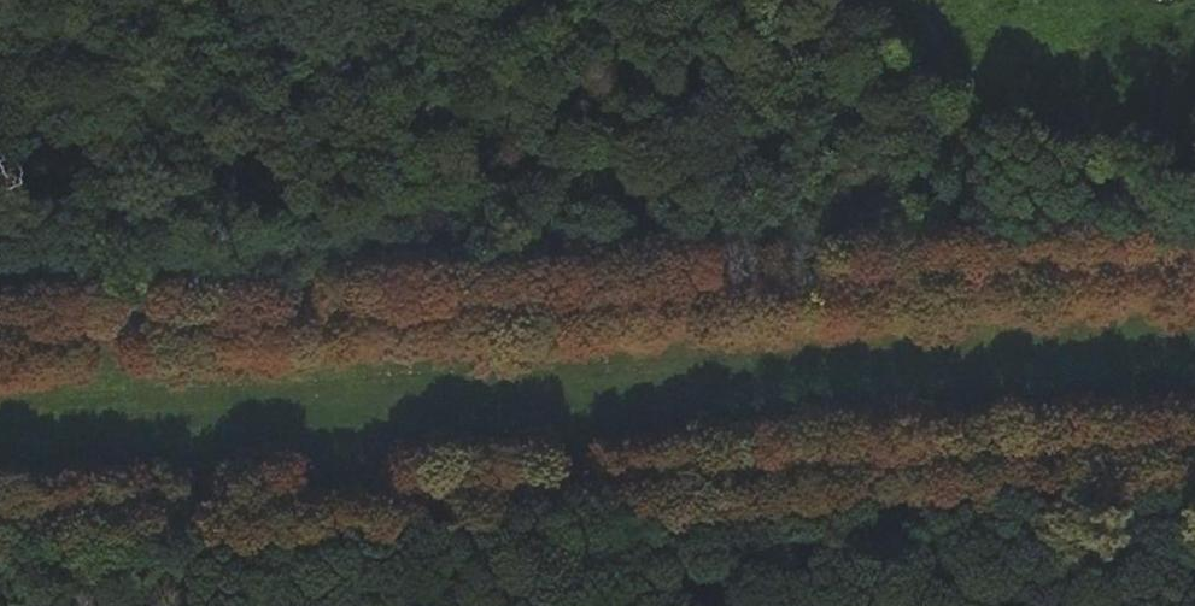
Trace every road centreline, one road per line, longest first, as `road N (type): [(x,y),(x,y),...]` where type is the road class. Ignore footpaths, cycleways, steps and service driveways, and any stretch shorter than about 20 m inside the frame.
road 1 (track): [(1194,441),(805,473),(0,519)]
road 2 (track): [(0,330),(1194,261)]

